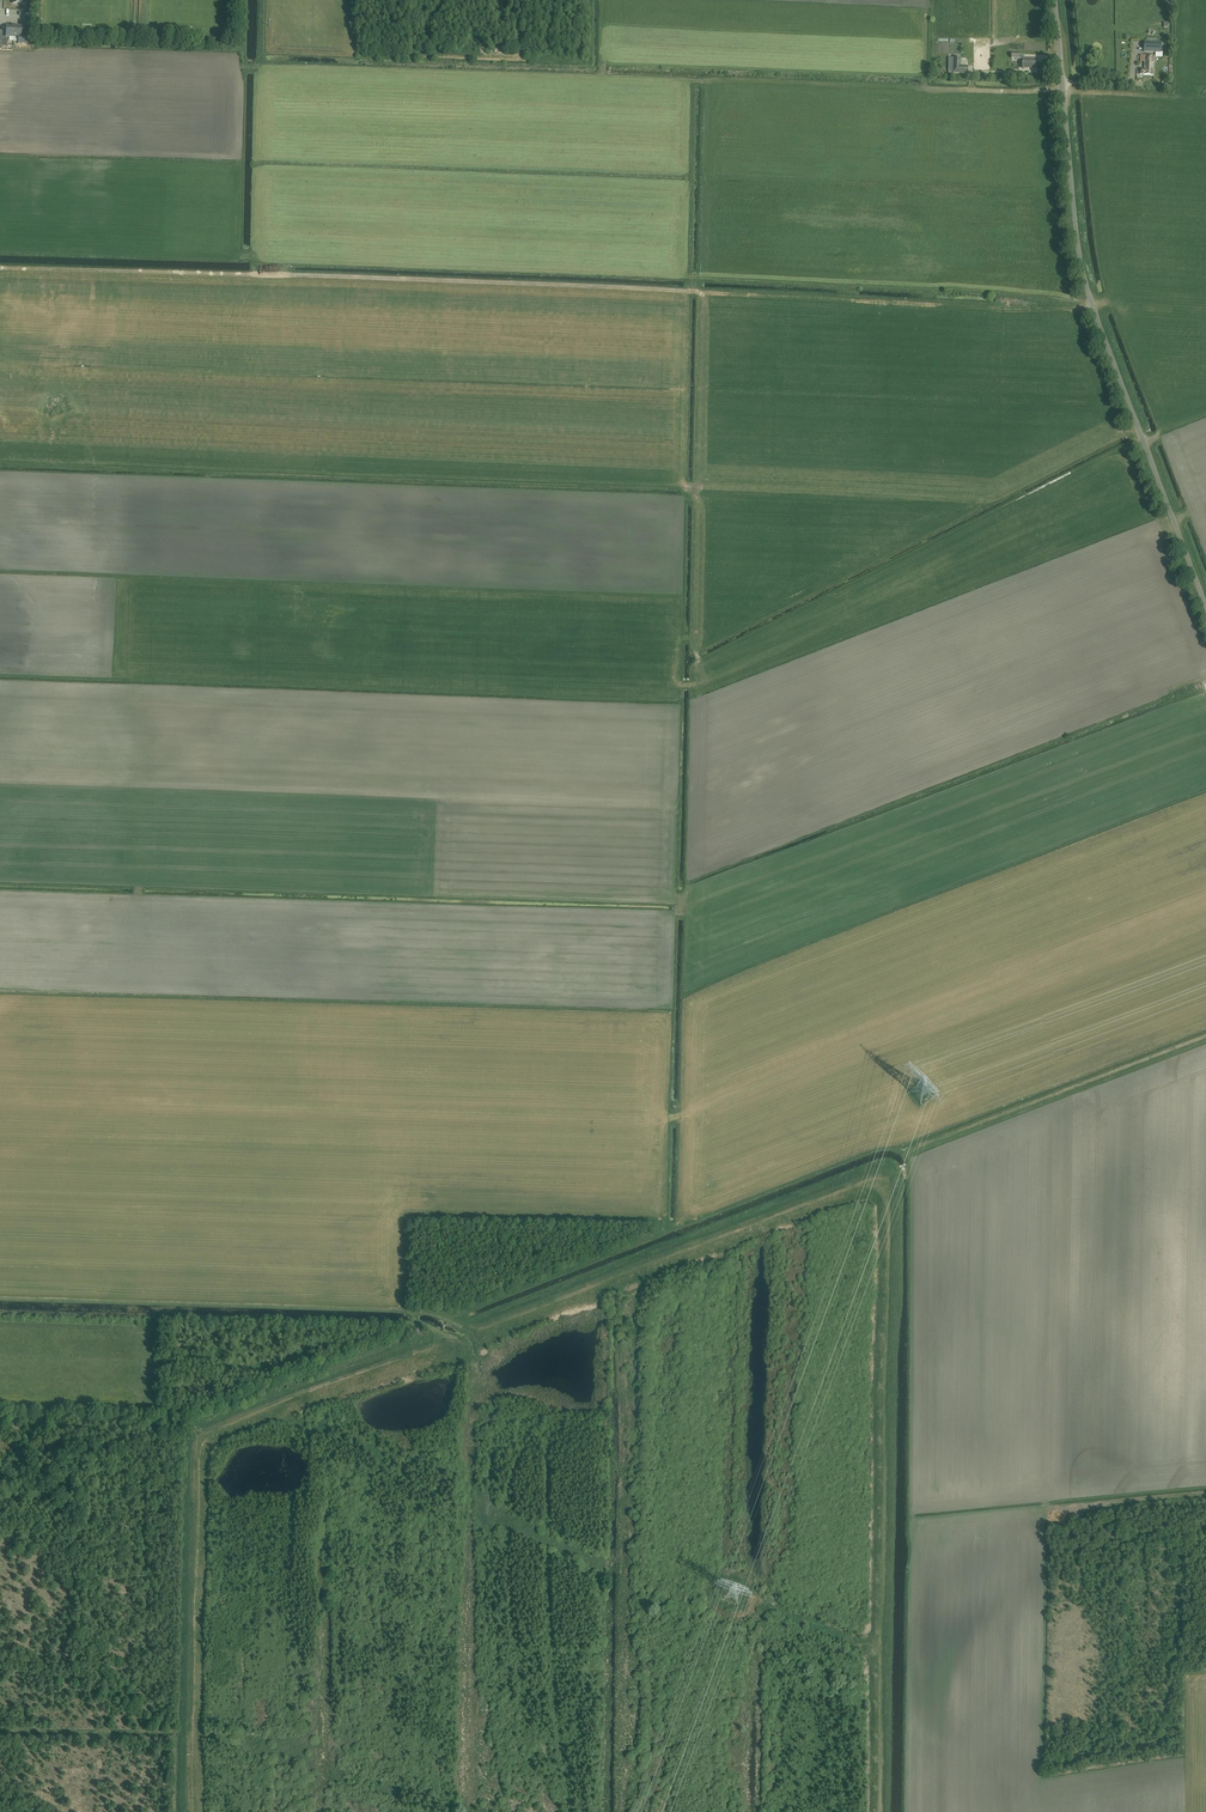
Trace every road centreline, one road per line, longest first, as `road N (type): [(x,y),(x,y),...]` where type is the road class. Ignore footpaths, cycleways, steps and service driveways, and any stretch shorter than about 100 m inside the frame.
road 1 (track): [(210,1430),(429,1347),(436,1337),(417,1319),(422,1312),(481,1329),(895,1177)]
road 2 (track): [(0,268),(702,294)]
road 3 (unclassified): [(1205,608),(1091,306),(1055,0)]
road 4 (track): [(193,1811),(202,1442),(210,1430)]
road 5 (track): [(895,1177),(908,1166),(906,1153),(926,1144),(1205,1037)]

